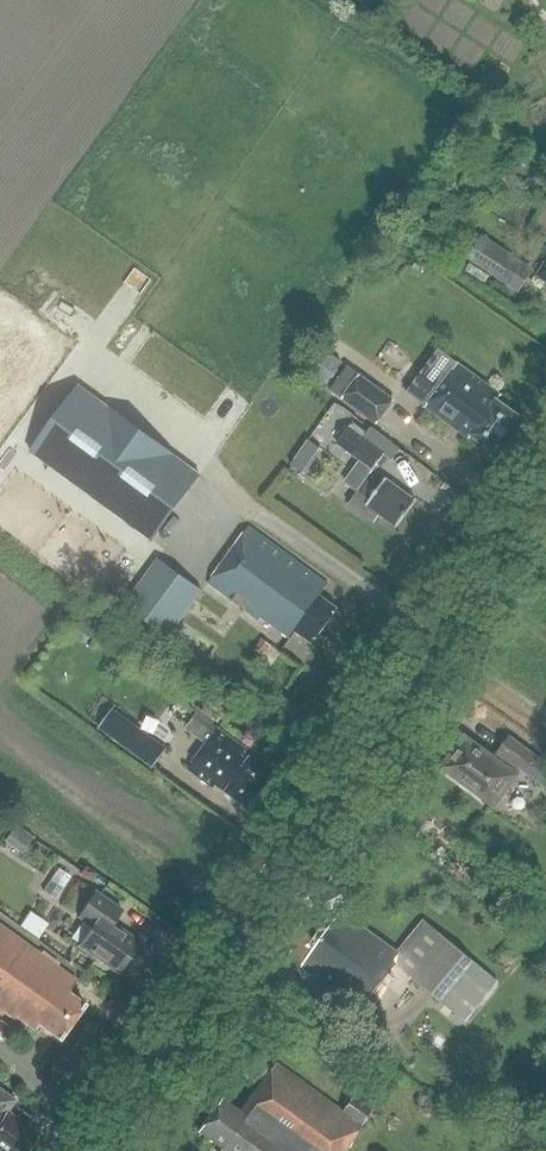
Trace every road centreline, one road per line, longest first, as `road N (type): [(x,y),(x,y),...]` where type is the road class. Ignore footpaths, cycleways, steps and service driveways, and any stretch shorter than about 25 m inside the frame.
road 1 (secondary): [(92,1150),(545,486)]

